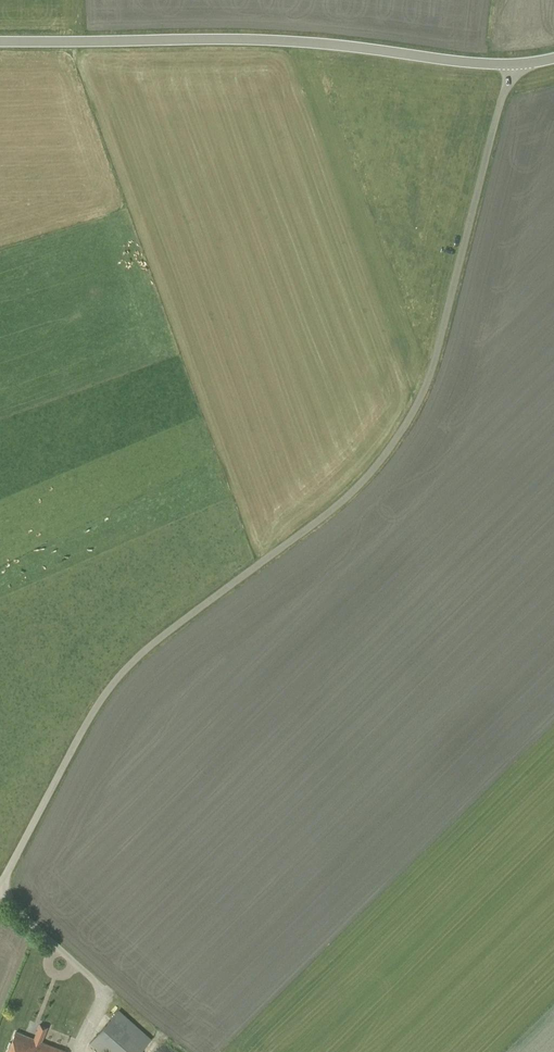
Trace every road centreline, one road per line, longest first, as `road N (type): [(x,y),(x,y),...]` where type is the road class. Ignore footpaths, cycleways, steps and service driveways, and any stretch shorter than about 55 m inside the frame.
road 1 (unclassified): [(0,886),(83,727),(133,660),(346,498),(393,444),(436,354),(511,65)]
road 2 (tertiary): [(0,40),(276,40),(511,65)]
road 3 (unclassified): [(108,996),(0,892)]

